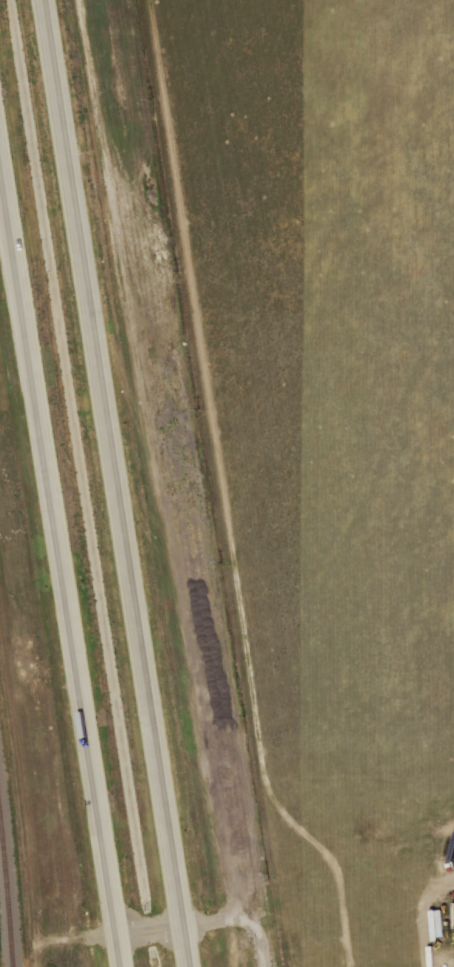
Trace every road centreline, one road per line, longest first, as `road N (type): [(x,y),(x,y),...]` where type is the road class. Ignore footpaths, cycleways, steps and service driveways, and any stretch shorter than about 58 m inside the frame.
road 1 (trunk): [(176,924),(37,0)]
road 2 (trunk): [(0,157),(116,932)]

